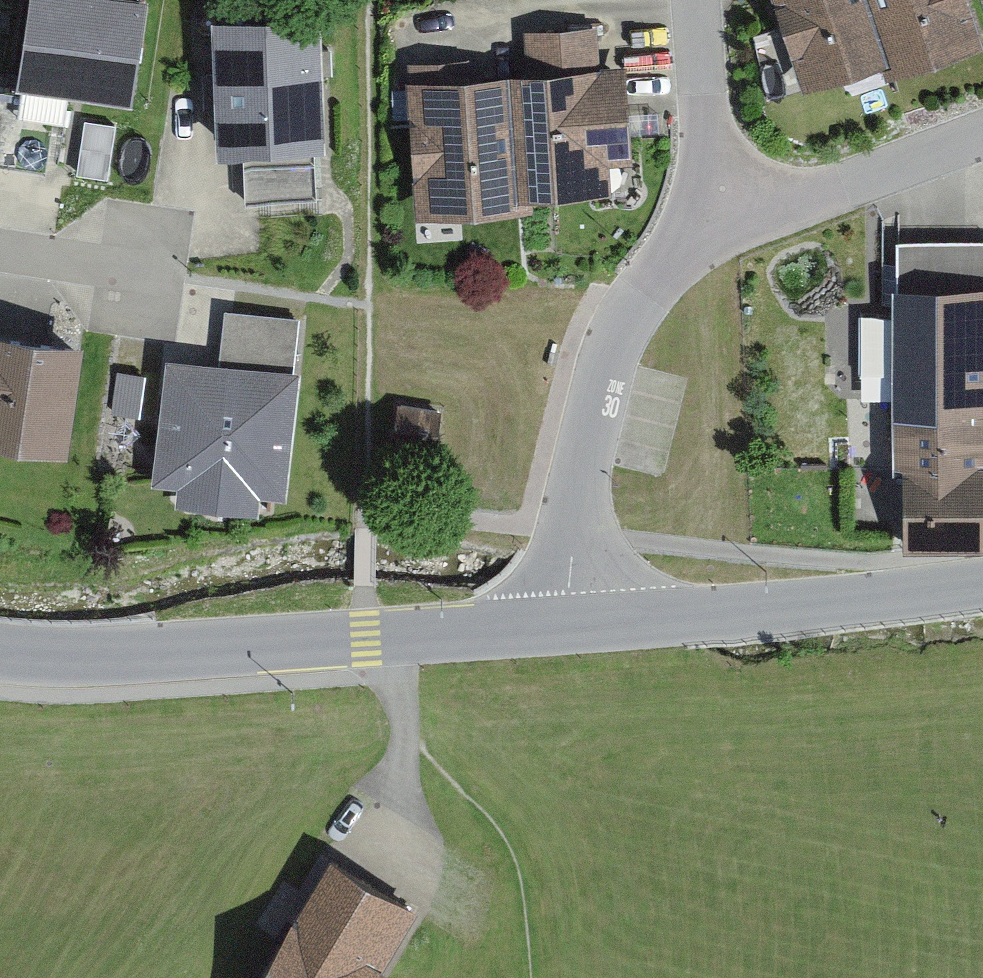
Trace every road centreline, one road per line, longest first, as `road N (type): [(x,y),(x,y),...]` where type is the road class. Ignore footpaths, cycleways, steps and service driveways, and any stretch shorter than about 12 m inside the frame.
road 1 (unclassified): [(572,621),(132,652),(0,651)]
road 2 (residential): [(727,221),(638,293),(601,370),(571,545),(572,621)]
road 3 (unclassified): [(982,582),(572,621)]
road 4 (residential): [(982,136),(727,221)]
road 5 (track): [(398,636),(393,876)]
road 6 (residential): [(699,0),(711,163),(727,221)]
road 7 (residential): [(145,273),(0,251)]

